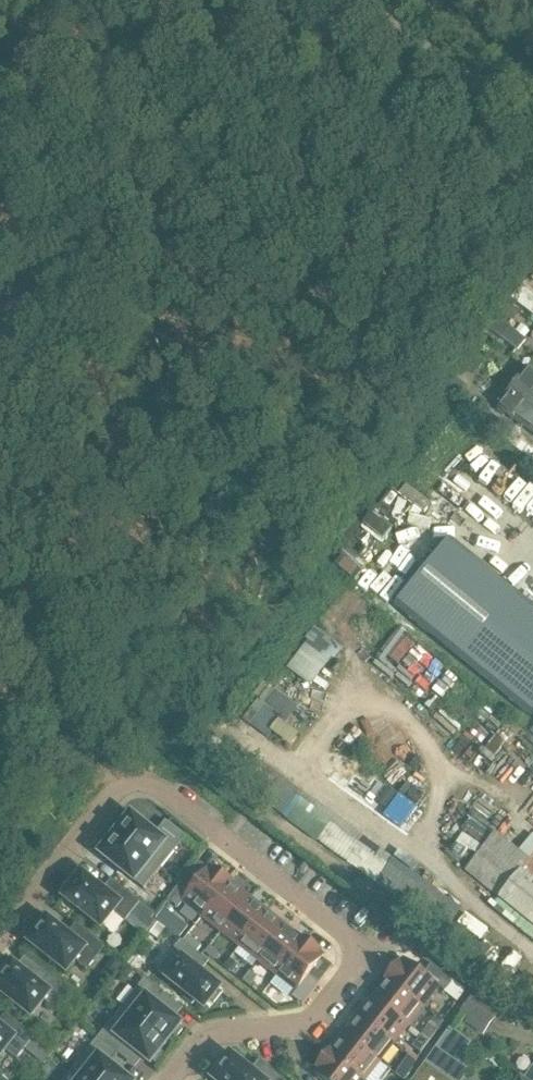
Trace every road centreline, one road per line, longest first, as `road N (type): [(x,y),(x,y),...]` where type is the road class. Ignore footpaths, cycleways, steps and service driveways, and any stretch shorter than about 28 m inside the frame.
road 1 (residential): [(171,1079),(210,1035),(314,1022),(354,970),(357,945),(165,789),(138,782),(114,794),(0,937)]
road 2 (track): [(389,0),(532,96)]

